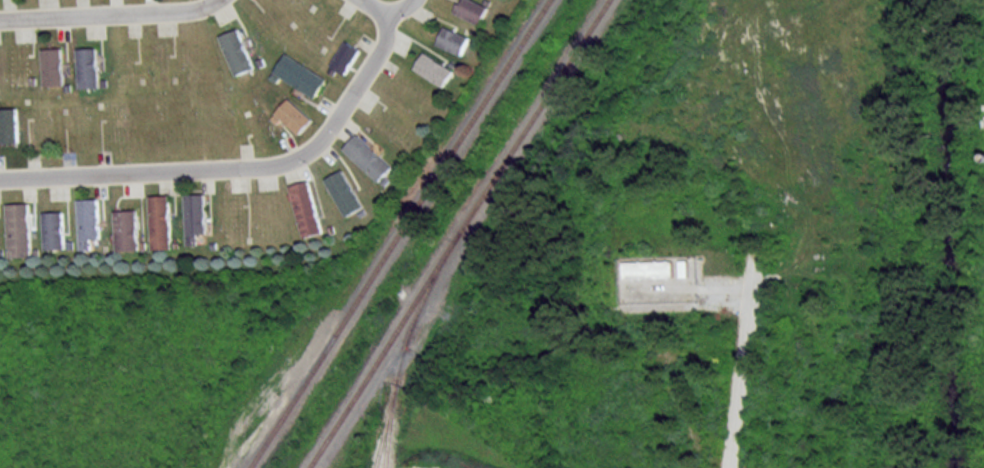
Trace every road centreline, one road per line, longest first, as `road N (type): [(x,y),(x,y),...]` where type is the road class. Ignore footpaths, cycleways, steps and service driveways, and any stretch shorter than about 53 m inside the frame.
road 1 (residential): [(386,13),(379,55),(322,140),(298,159),(271,167),(0,179)]
road 2 (residential): [(731,467),(755,248)]
road 3 (residential): [(0,20),(185,11),(214,0)]

